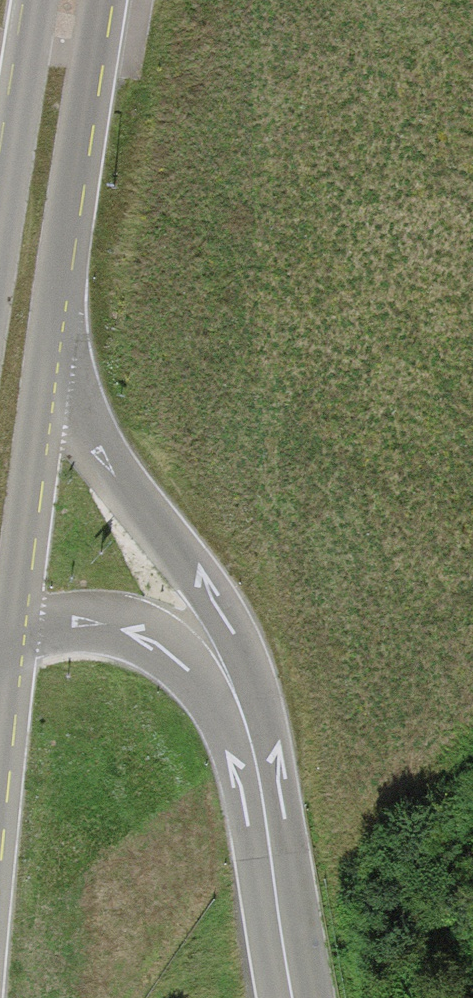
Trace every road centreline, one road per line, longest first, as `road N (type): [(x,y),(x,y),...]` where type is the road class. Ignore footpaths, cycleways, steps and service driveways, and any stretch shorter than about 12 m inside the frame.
road 1 (motorway): [(247,730),(235,618),(148,519),(74,402),(18,335)]
road 2 (secondary): [(68,0),(18,335)]
road 3 (motorway): [(247,730),(185,661),(121,630),(36,625),(0,635)]
road 4 (motorway): [(293,997),(247,730)]
road 5 (secondary): [(18,335),(0,464)]

